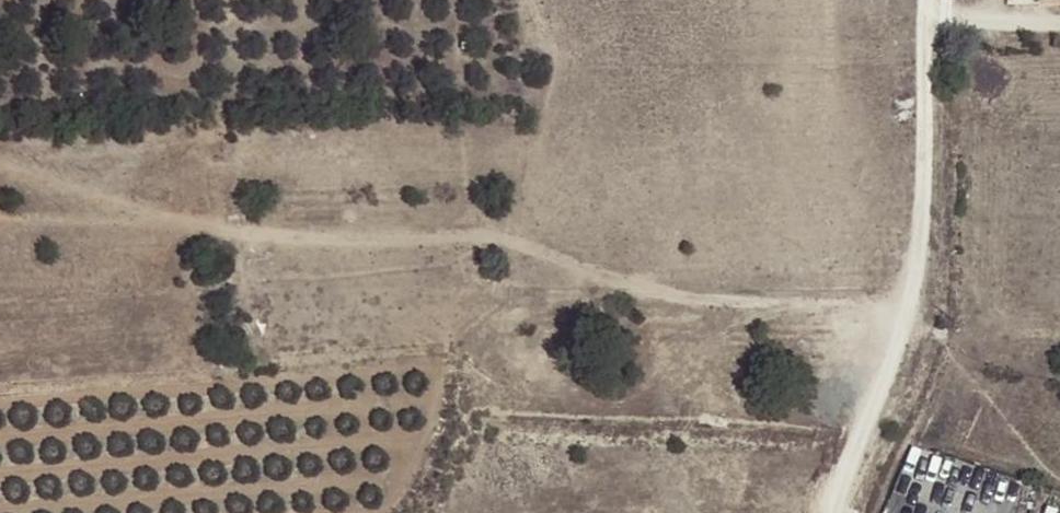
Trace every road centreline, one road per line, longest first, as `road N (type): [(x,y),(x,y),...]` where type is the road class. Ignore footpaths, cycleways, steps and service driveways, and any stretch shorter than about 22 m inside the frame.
road 1 (track): [(843,512),(910,326),(926,249),(927,0)]

